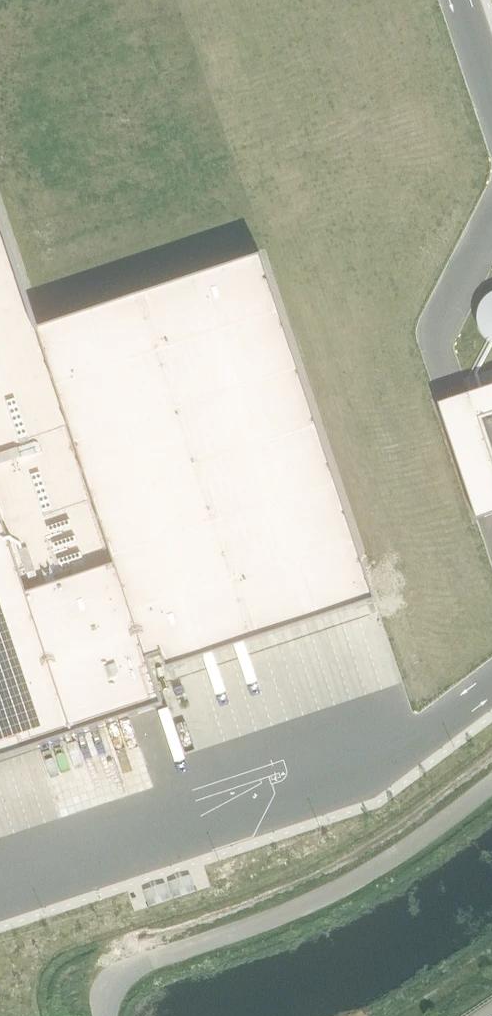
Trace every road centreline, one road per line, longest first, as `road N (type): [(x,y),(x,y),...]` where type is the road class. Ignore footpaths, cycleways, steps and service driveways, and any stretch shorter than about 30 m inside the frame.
road 1 (unclassified): [(491,789),(440,830),(312,906),(117,977),(102,1015)]

